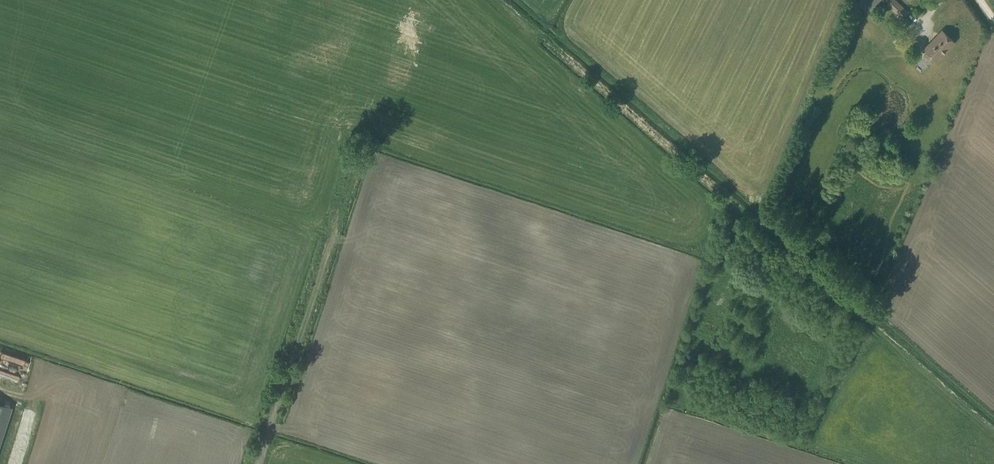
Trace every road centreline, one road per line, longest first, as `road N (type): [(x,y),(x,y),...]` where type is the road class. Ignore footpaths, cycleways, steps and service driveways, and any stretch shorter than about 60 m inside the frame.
road 1 (track): [(257,463),(360,149)]

